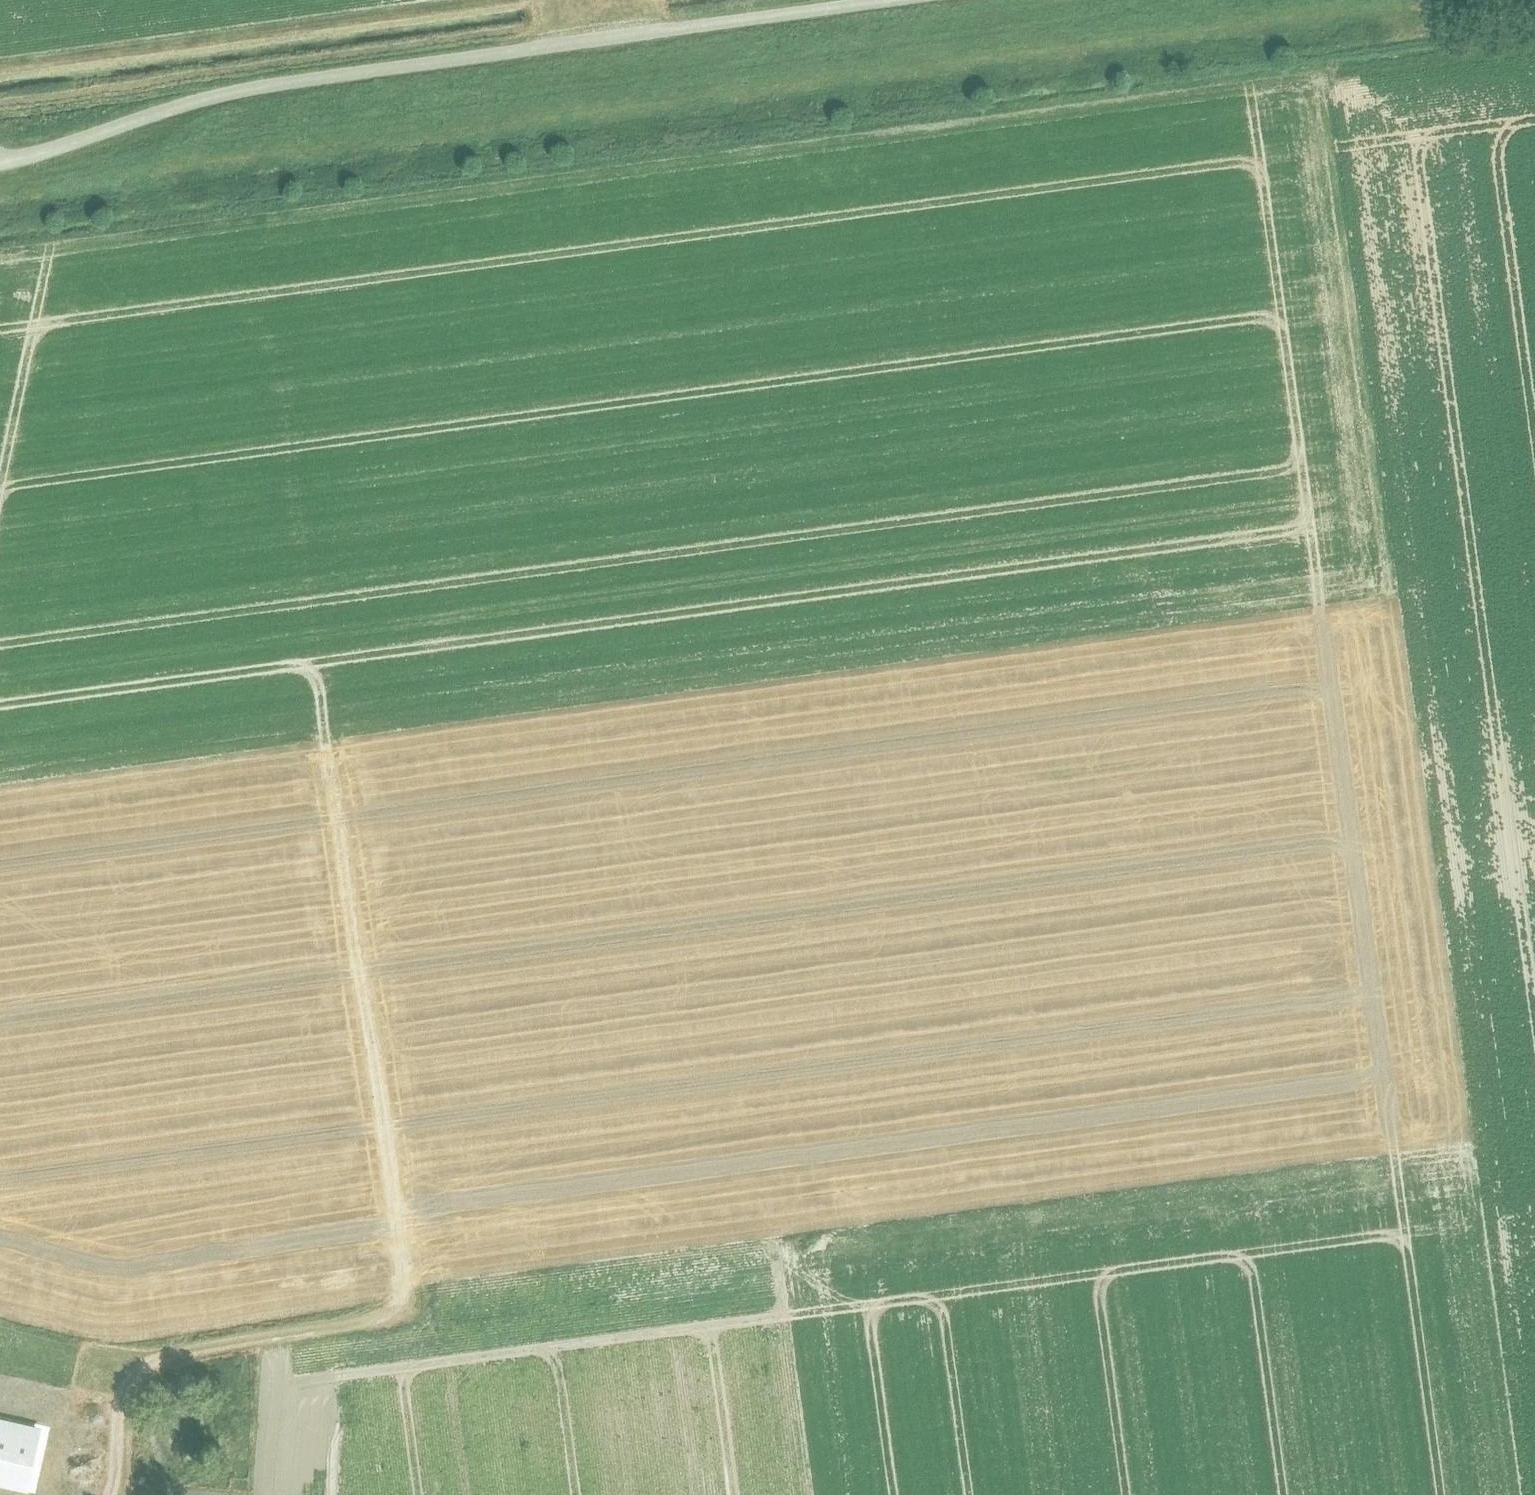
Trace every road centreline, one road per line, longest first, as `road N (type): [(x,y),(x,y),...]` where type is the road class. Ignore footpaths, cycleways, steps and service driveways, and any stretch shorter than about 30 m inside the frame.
road 1 (unclassified): [(0,153),(209,93),(318,74),(872,0)]

